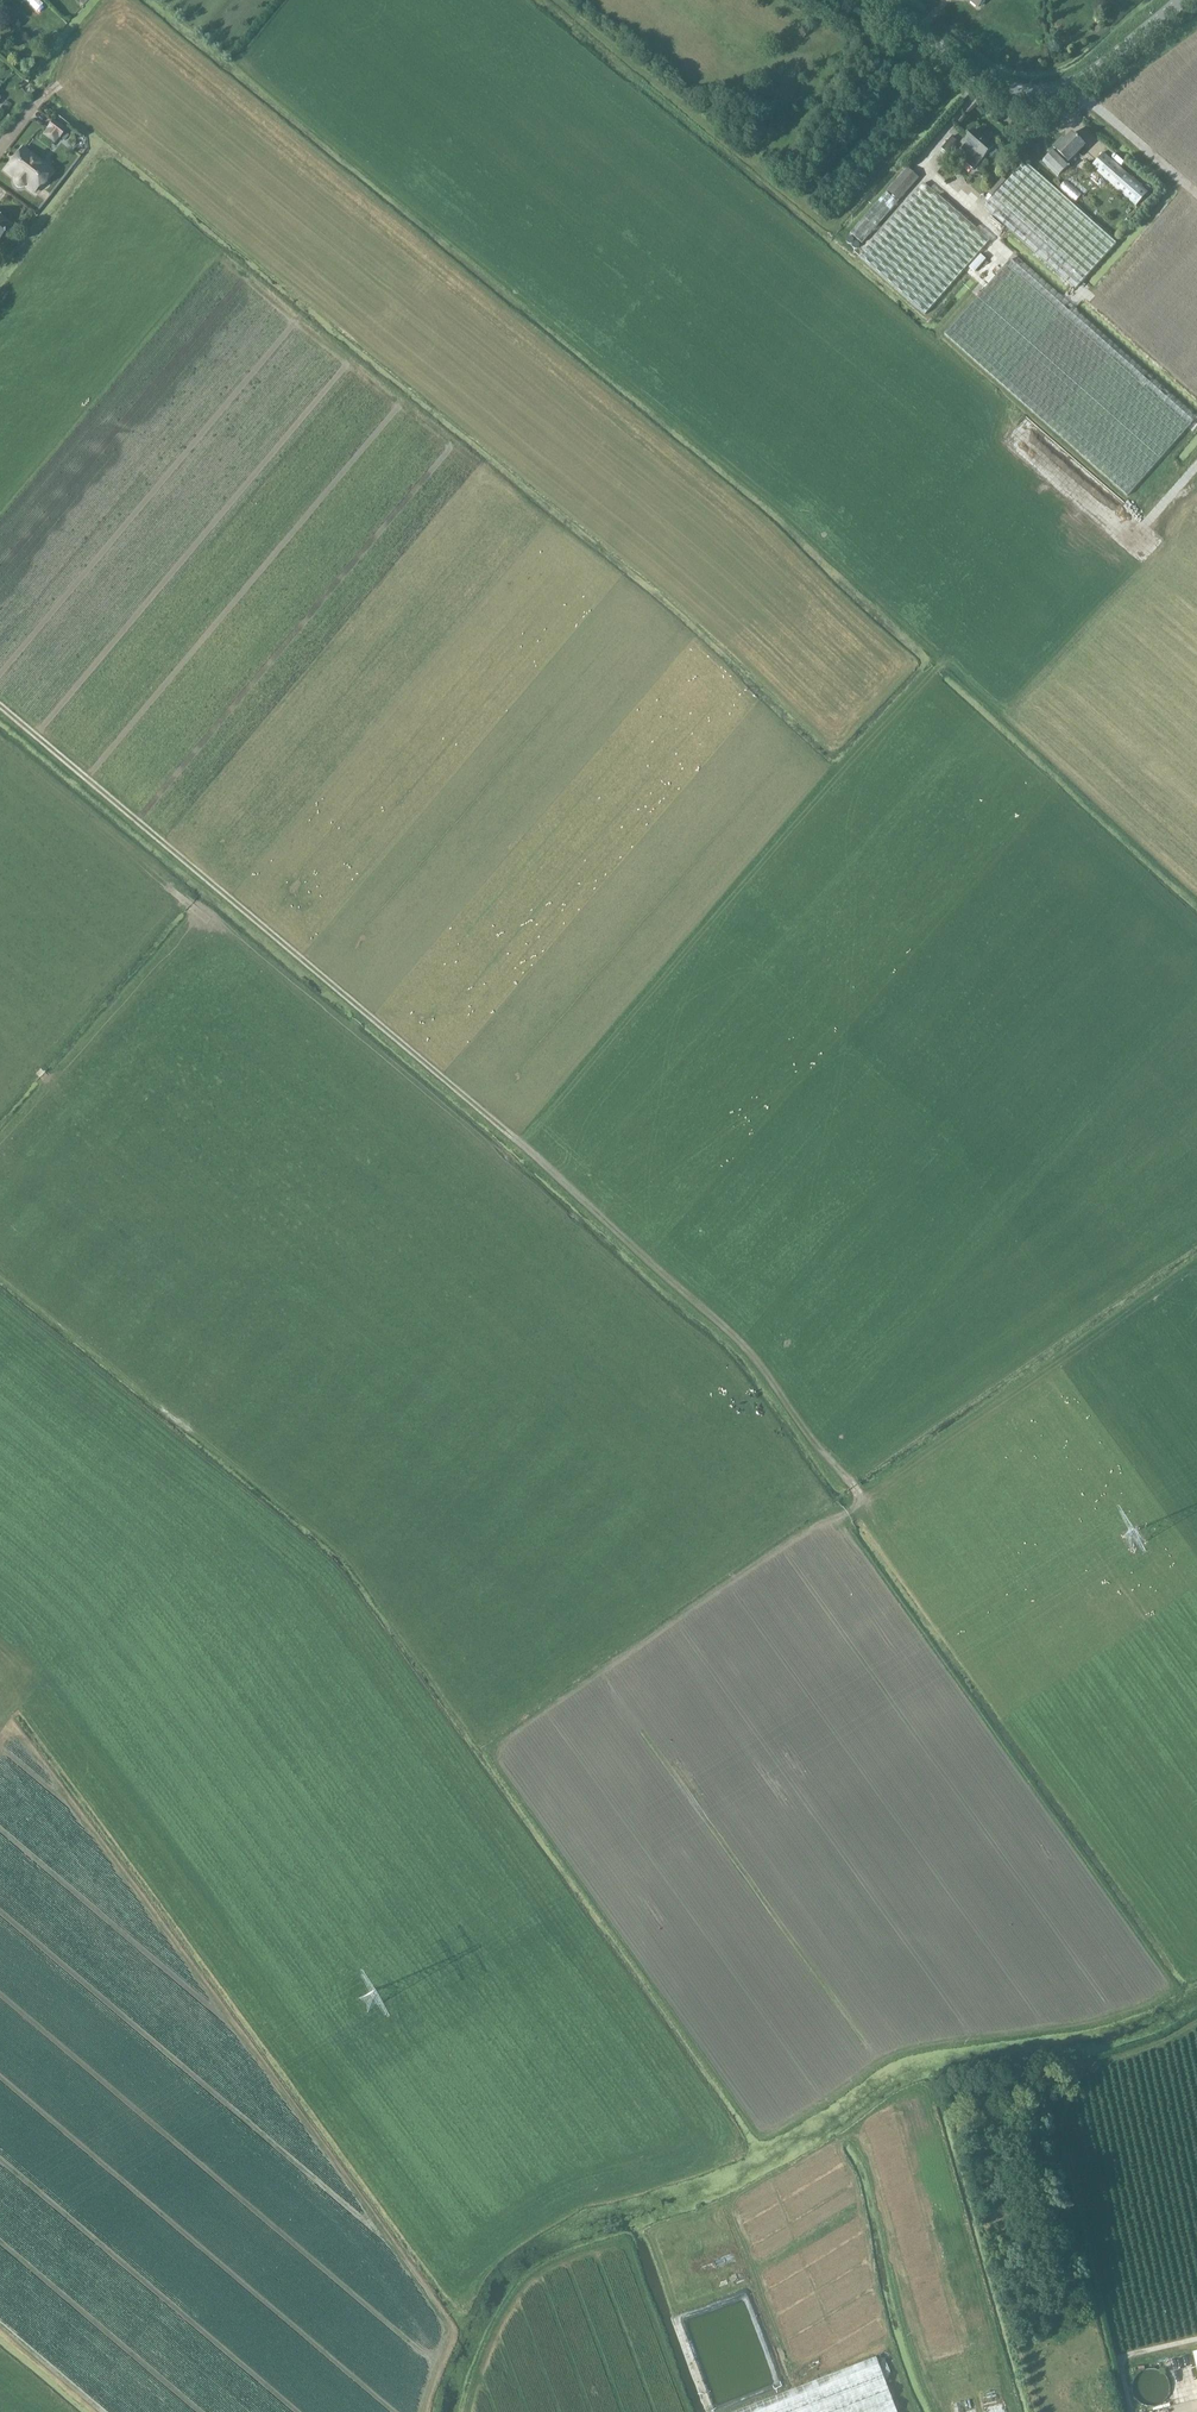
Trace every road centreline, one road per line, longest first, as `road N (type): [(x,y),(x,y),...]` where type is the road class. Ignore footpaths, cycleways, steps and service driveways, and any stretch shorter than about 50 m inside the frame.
road 1 (tertiary): [(1185,0),(1086,79),(1027,95),(980,80),(881,0)]

